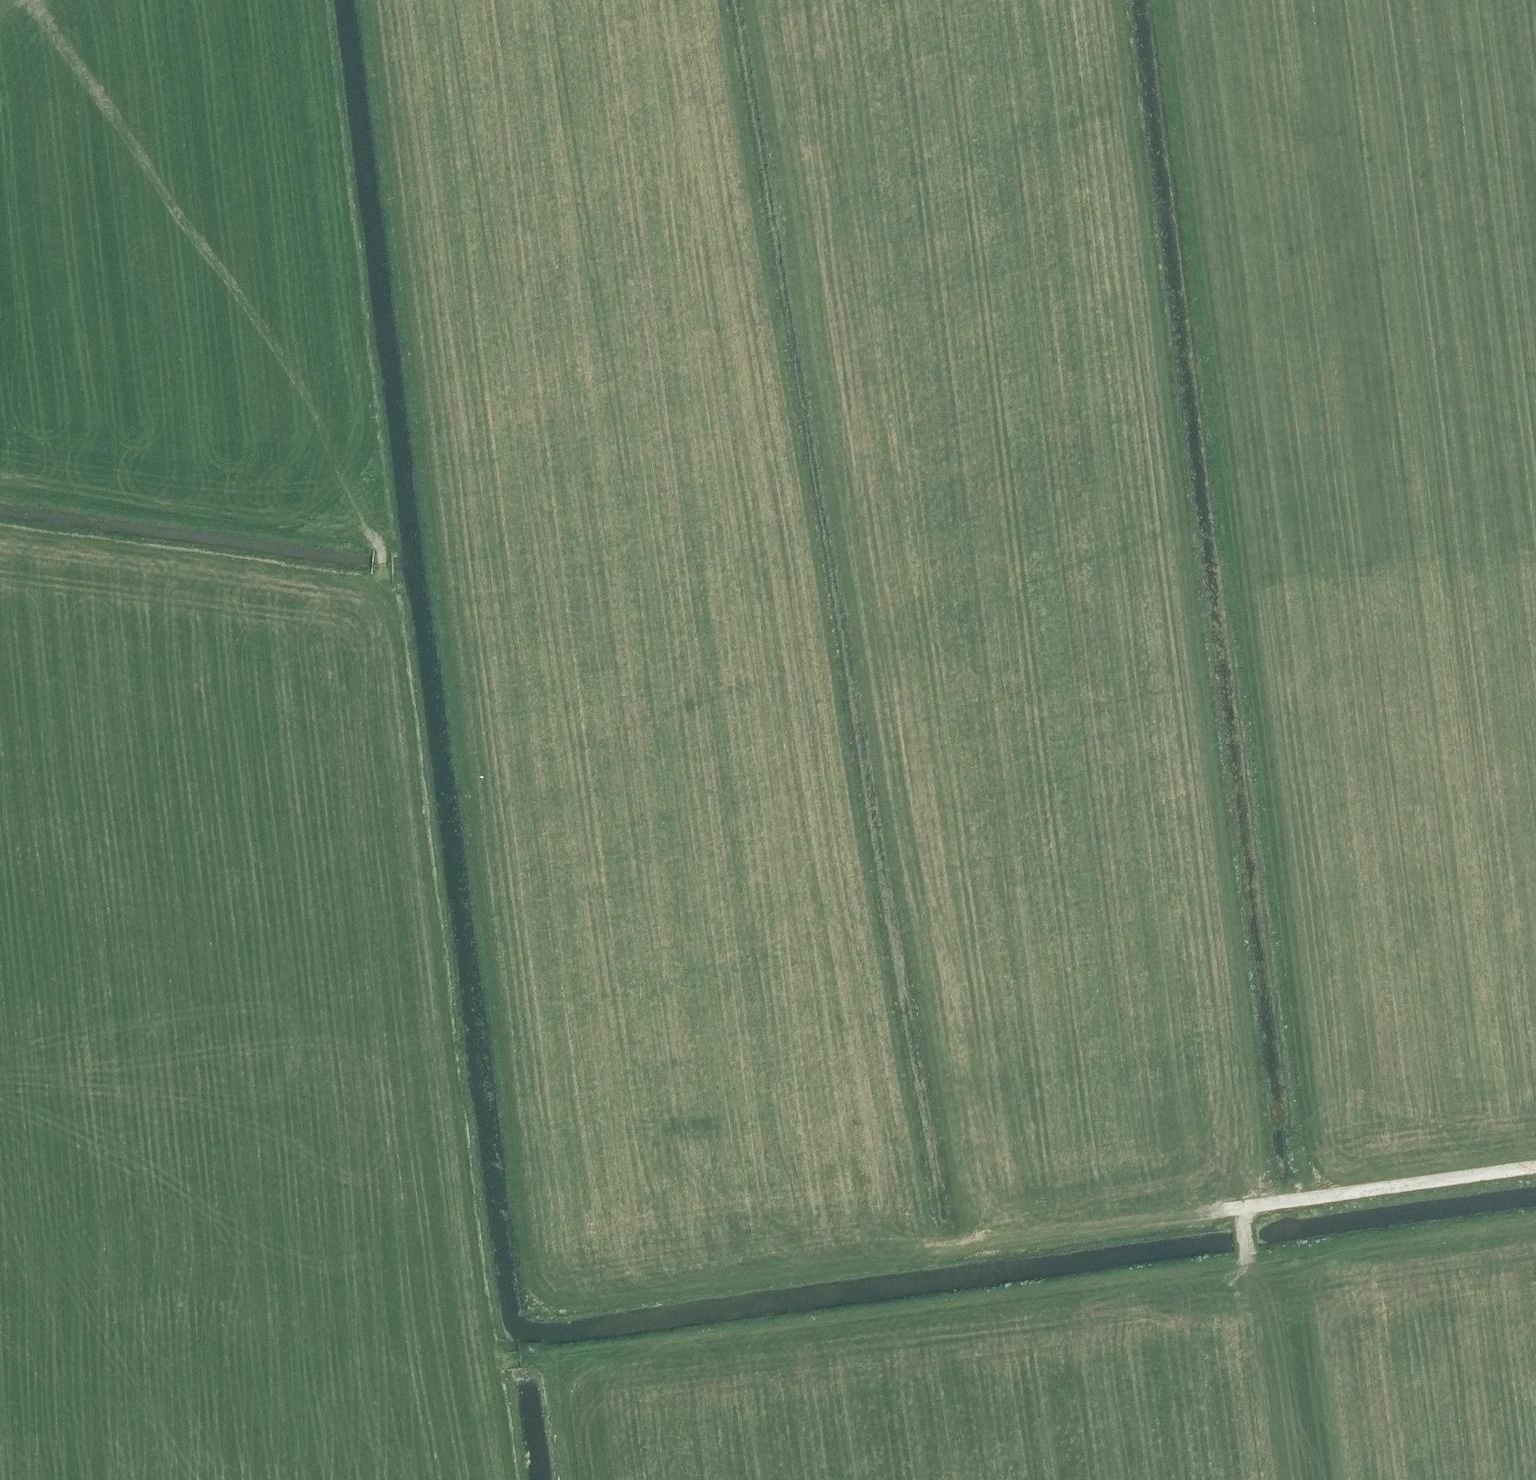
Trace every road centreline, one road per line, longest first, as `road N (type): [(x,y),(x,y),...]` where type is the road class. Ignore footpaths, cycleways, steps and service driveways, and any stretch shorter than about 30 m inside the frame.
road 1 (track): [(1224,1210),(1535,1167)]

